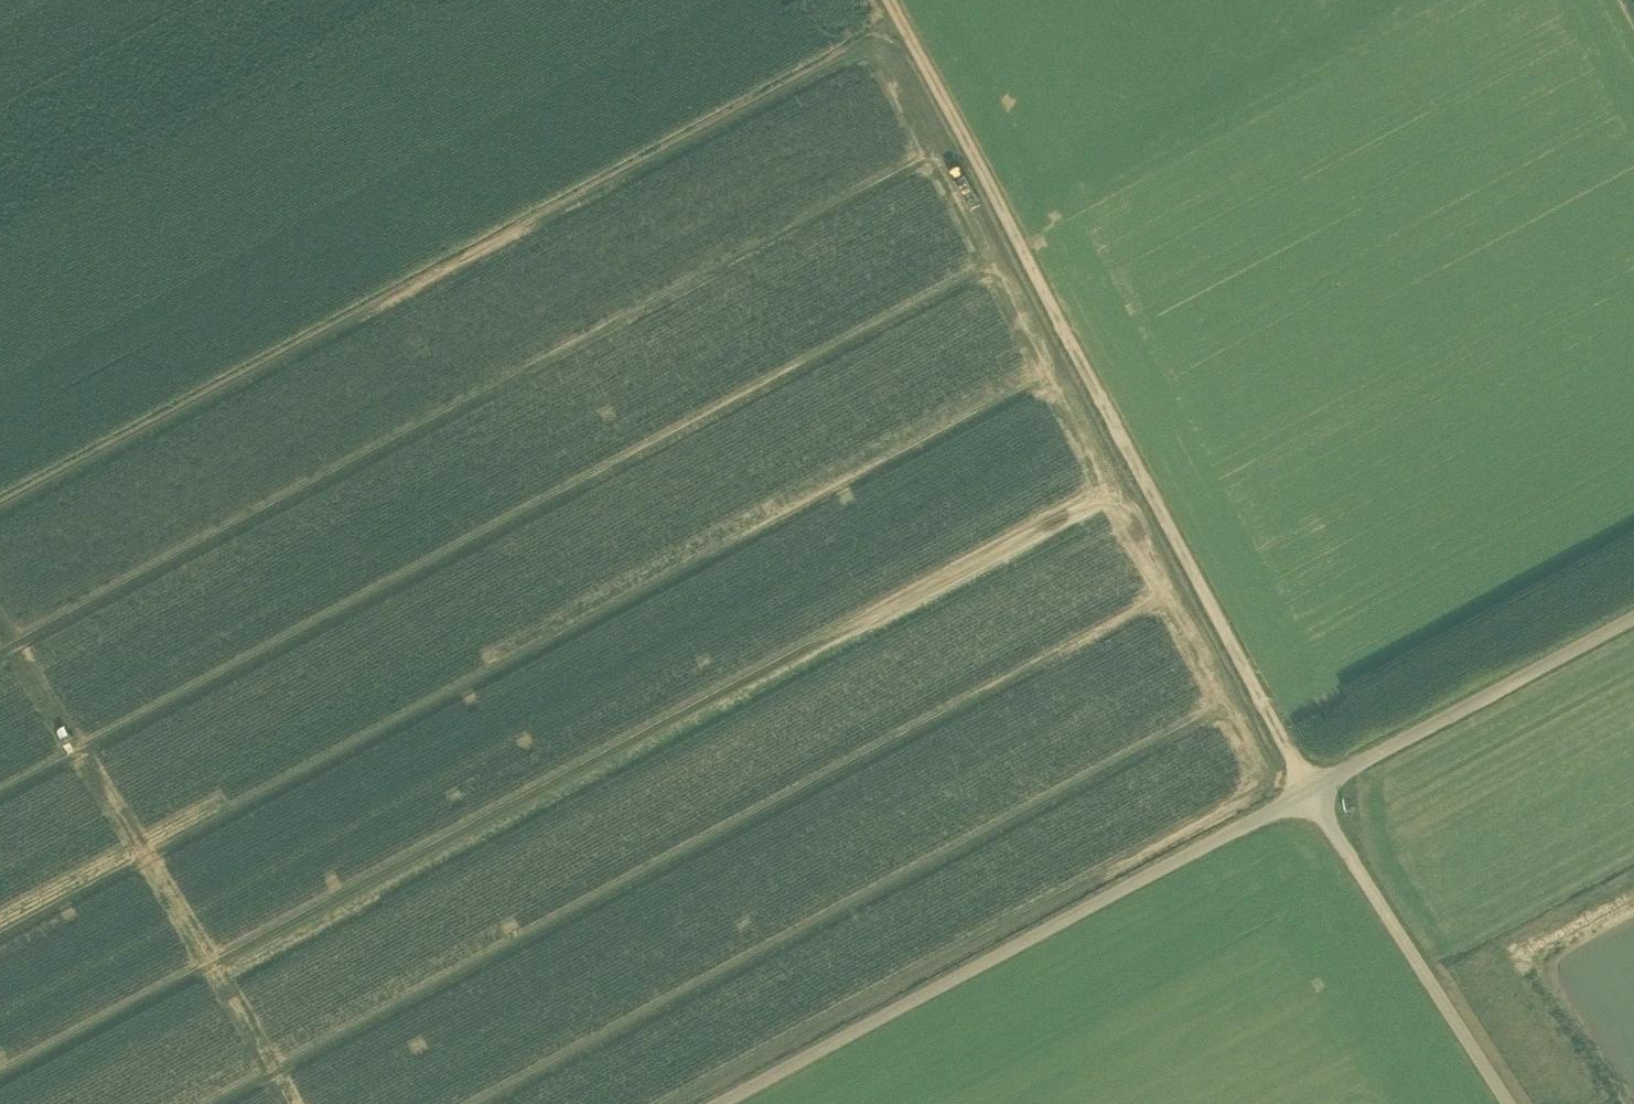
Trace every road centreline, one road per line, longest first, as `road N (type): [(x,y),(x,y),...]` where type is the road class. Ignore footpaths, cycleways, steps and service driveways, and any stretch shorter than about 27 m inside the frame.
road 1 (track): [(1308,791),(889,0)]
road 2 (unclassified): [(716,1103),(1308,791)]
road 3 (unclassified): [(1510,1103),(1308,791)]
road 4 (unclassified): [(1308,791),(1633,618)]

